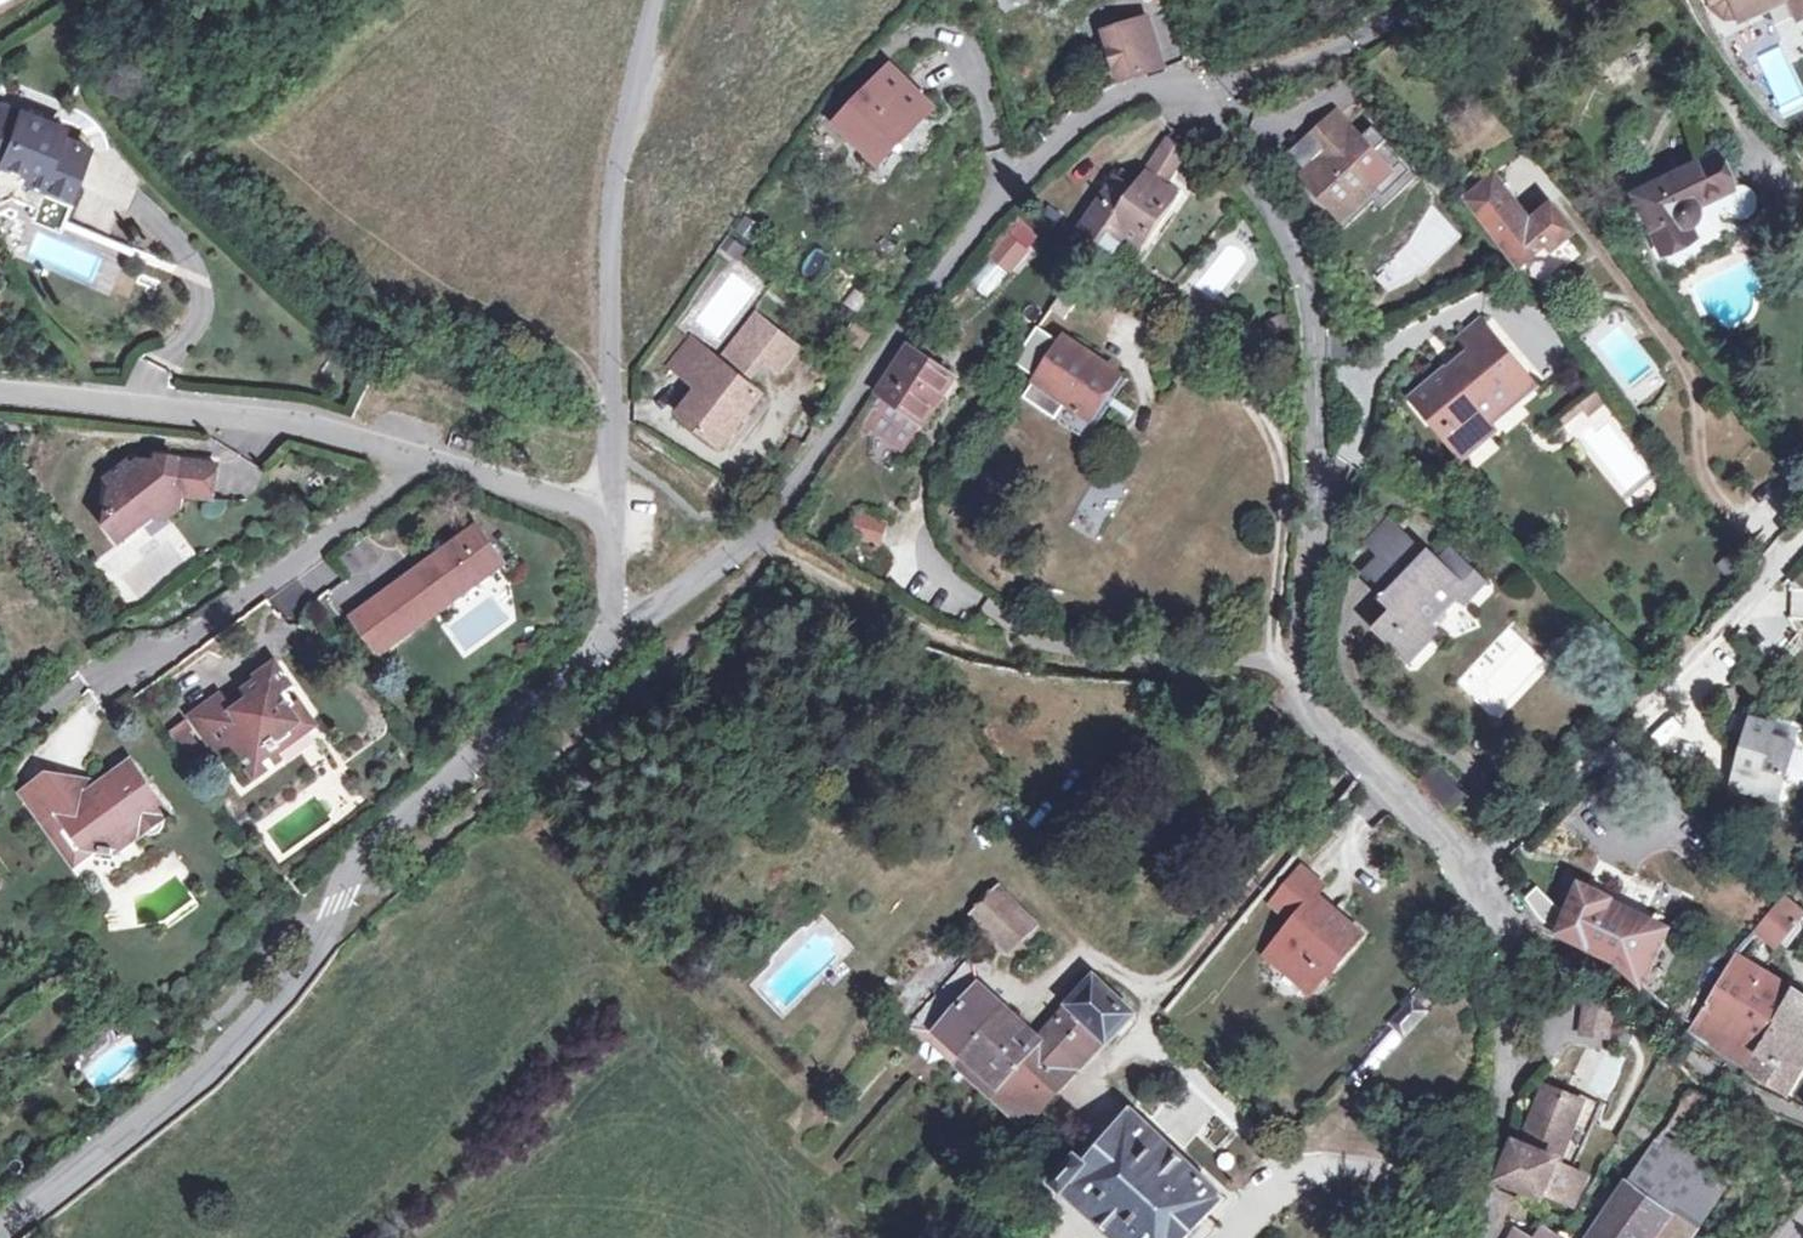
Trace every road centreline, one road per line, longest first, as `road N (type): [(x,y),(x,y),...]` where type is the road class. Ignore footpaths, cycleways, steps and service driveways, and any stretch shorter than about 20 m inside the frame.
road 1 (unclassified): [(6,1237),(201,1083),(314,961),(362,845),(595,655),(611,618)]
road 2 (residential): [(1208,93),(1302,266),(1313,321),(1316,503),(1303,682),(1310,710),(1473,872)]
road 3 (unclassified): [(611,618),(644,619),(771,519),(1007,192),(1087,115),(1148,87),(1208,93)]
road 4 (residential): [(612,521),(615,169),(654,0)]
road 5 (residential): [(1473,872),(1802,537)]
road 6 (residential): [(0,402),(300,429),(430,464)]
road 7 (track): [(1281,669),(1273,612),(1284,485),(1261,418),(1213,362),(1132,330)]
road 8 (unclassified): [(430,464),(93,691)]
road 9 (residential): [(1473,872),(1511,974),(1507,1075),(1485,1237)]
road 10 (unclassified): [(1208,93),(1276,71),(1386,0)]
road 11 (residential): [(430,464),(574,501),(612,521)]

